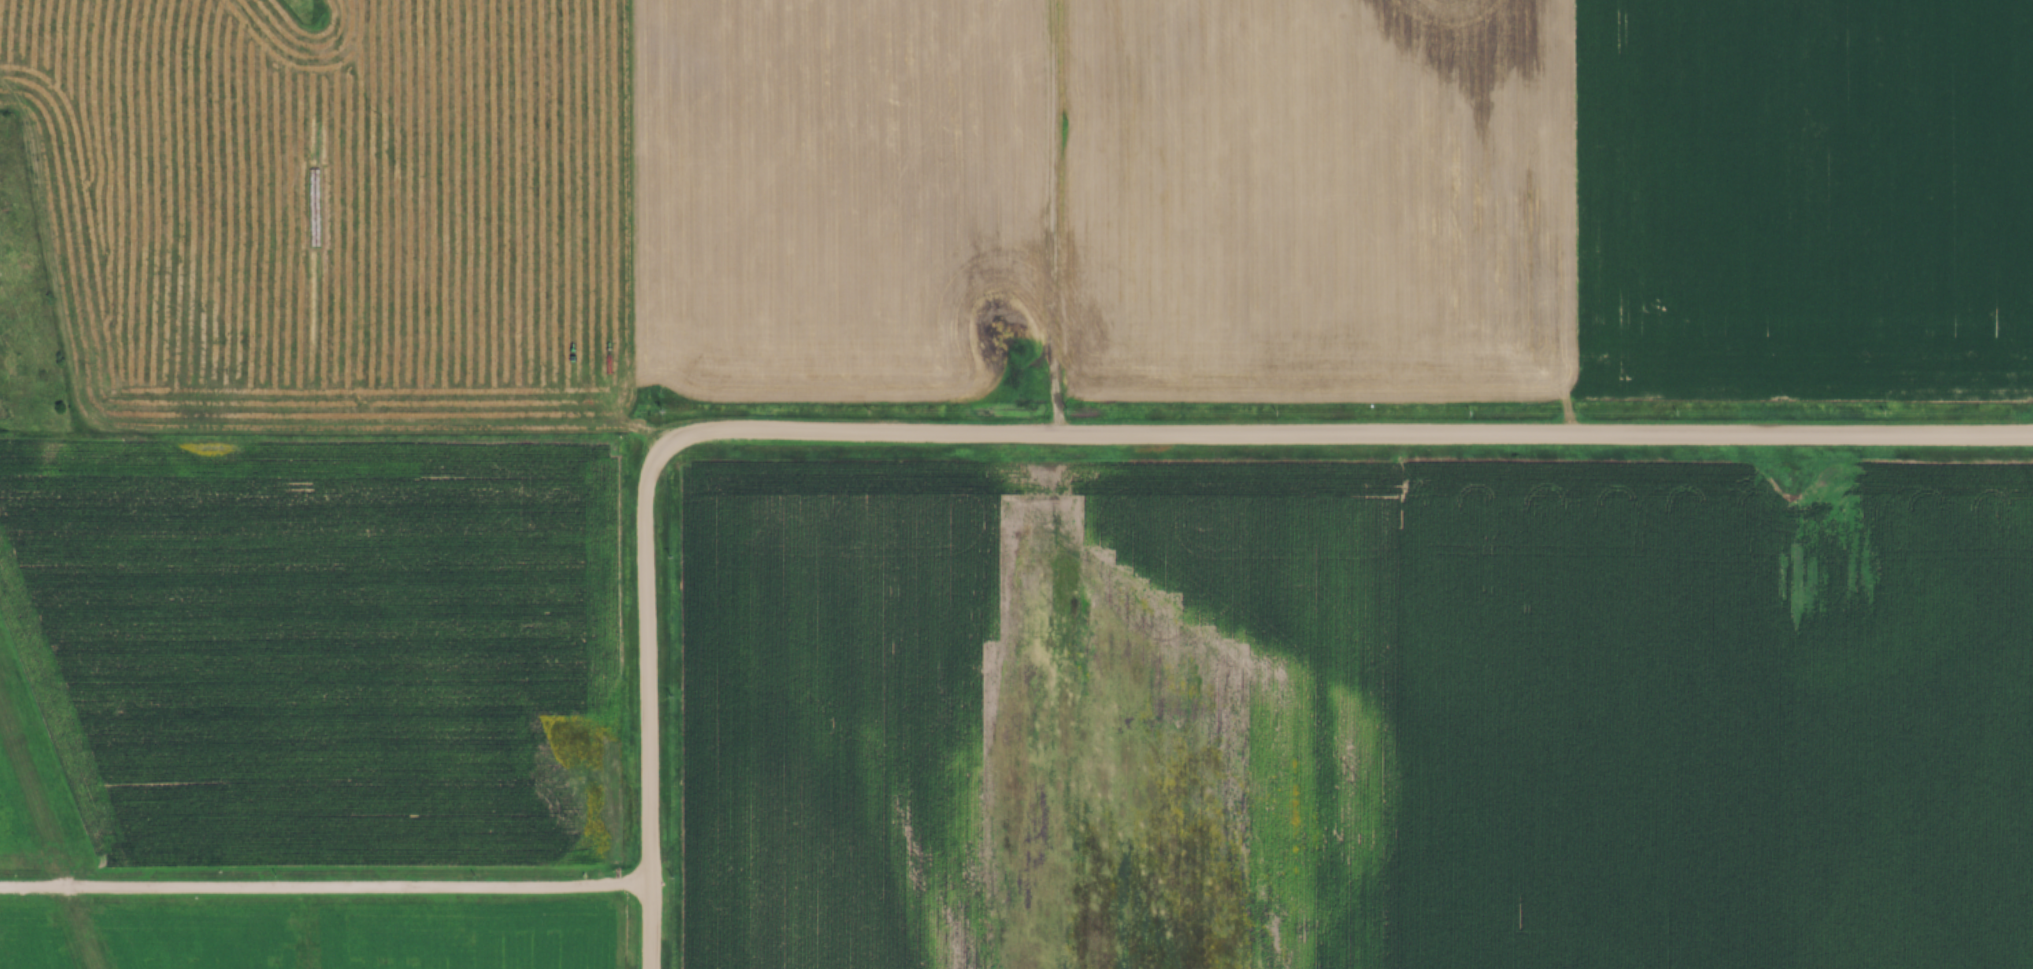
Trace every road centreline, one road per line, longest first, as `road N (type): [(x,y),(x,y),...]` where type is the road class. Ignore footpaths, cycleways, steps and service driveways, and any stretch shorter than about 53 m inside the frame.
road 1 (tertiary): [(669,444),(2032,437)]
road 2 (tertiary): [(648,968),(645,483),(669,444)]

